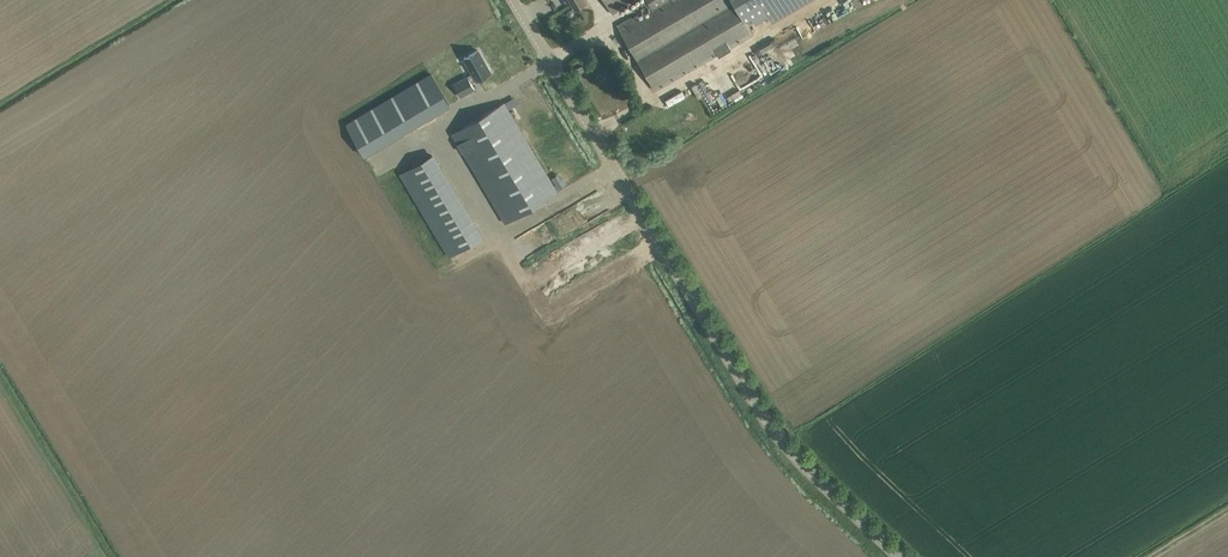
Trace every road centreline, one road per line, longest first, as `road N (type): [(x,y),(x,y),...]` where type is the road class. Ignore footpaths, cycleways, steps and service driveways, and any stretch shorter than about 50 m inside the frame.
road 1 (unclassified): [(901,556),(767,418),(514,0)]

